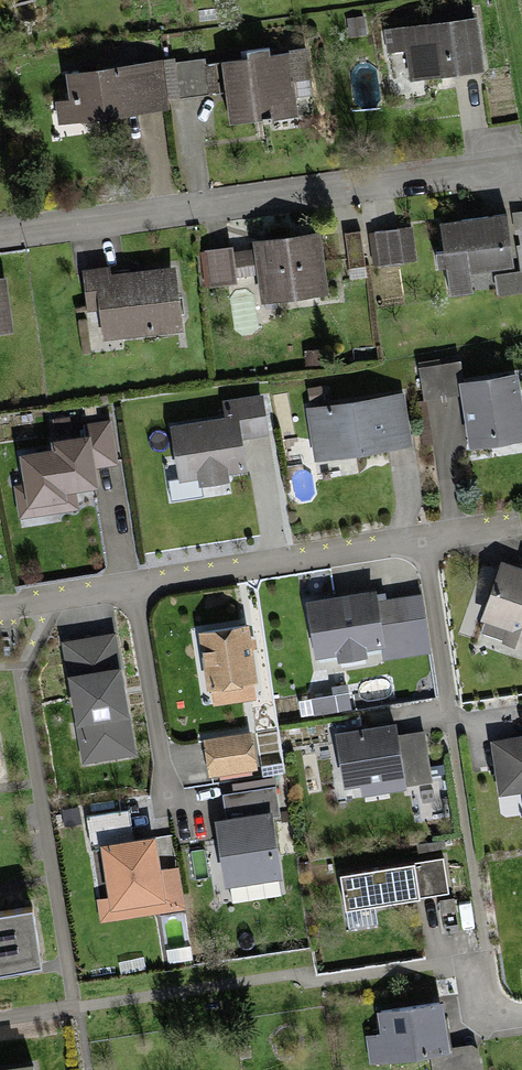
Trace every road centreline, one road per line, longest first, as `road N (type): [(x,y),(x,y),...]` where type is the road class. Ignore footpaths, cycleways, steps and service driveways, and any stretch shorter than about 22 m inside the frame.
road 1 (residential): [(0,236),(514,168)]
road 2 (residential): [(422,546),(127,591)]
road 3 (residential): [(127,591),(168,800)]
road 4 (residential): [(452,731),(422,546)]
road 5 (residential): [(521,1015),(496,1019),(486,958),(434,964)]
road 6 (residential): [(127,591),(0,611)]

